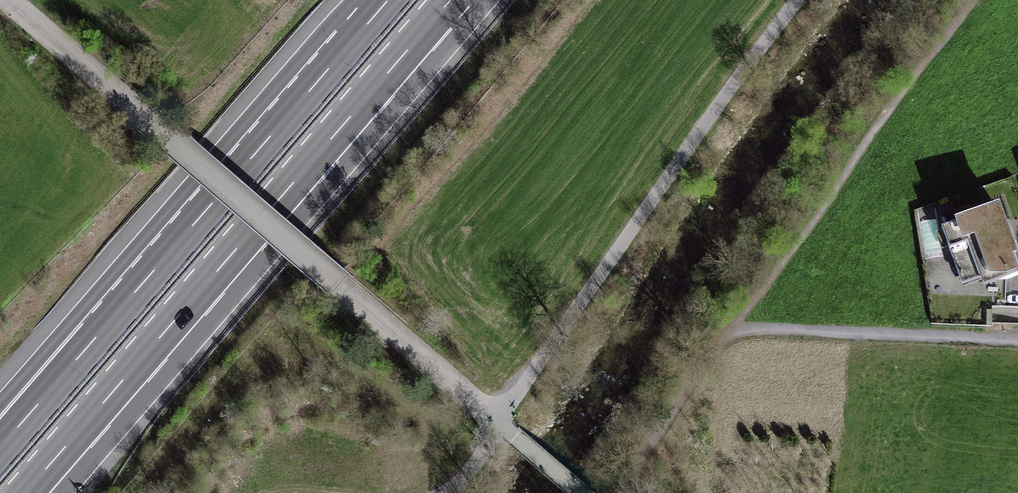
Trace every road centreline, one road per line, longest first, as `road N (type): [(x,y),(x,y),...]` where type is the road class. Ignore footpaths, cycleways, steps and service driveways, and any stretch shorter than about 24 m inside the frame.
road 1 (unclassified): [(8,0),(582,492)]
road 2 (motorway): [(27,492),(452,0)]
road 3 (track): [(447,492),(802,0)]
road 4 (motorway): [(387,0),(133,293)]
road 5 (motorway): [(133,293),(0,446)]
road 6 (motorway): [(133,293),(0,415)]

